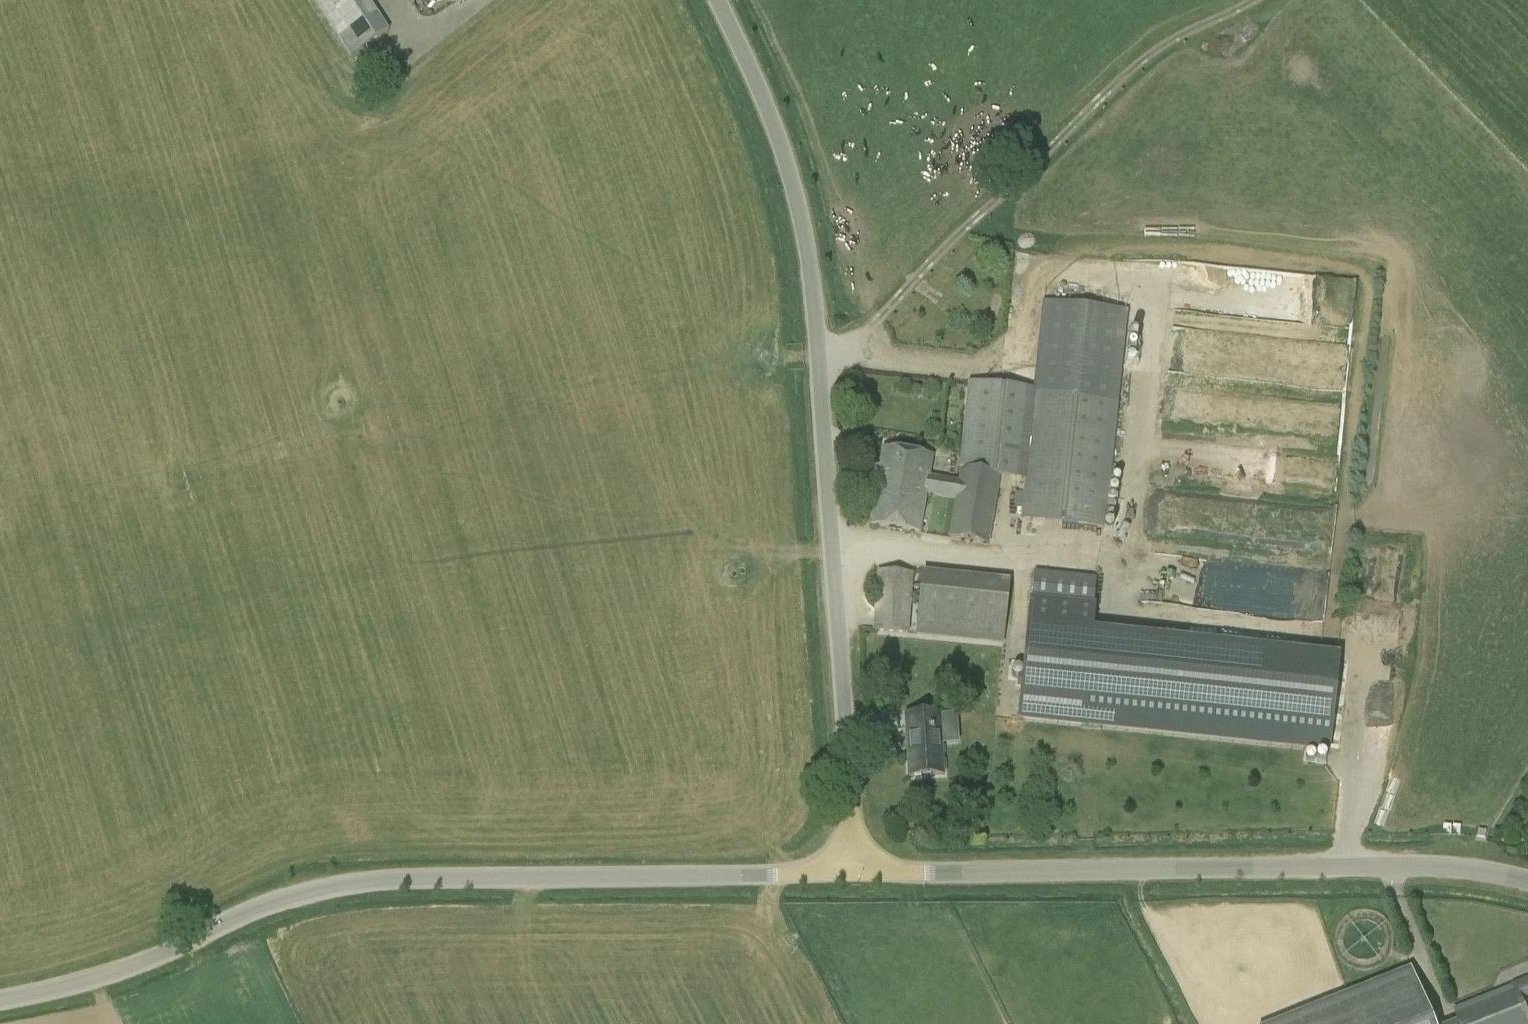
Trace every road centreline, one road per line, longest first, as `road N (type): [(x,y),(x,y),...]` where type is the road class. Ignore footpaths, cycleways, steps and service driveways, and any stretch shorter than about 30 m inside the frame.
road 1 (unclassified): [(850,873),(812,286),(786,161),(717,0)]
road 2 (unclassified): [(850,873),(320,888),(264,904),(173,951),(0,1000)]
road 3 (unclassified): [(1527,880),(1389,867),(850,873)]

